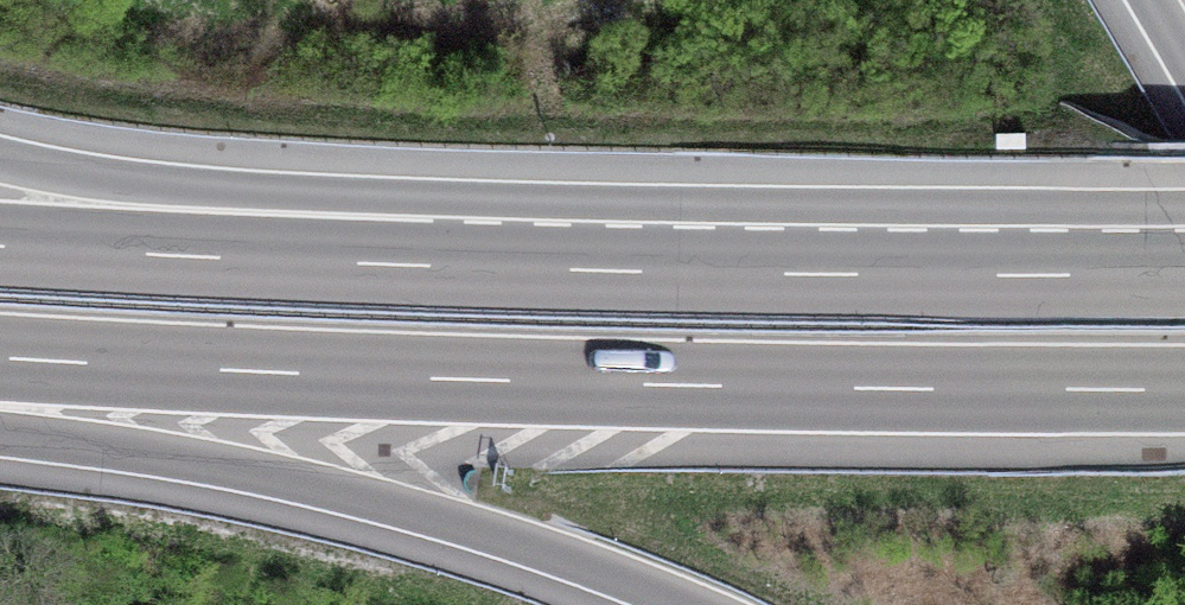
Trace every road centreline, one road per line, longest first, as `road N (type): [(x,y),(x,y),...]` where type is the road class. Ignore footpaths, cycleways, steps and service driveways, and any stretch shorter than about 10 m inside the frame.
road 1 (motorway): [(0,360),(638,386),(1184,394)]
road 2 (motorway): [(0,416),(412,513),(676,604)]
road 3 (motorway): [(1184,270),(521,267)]
road 4 (motorway): [(521,267),(0,159)]
road 5 (motorway): [(521,267),(0,244)]

